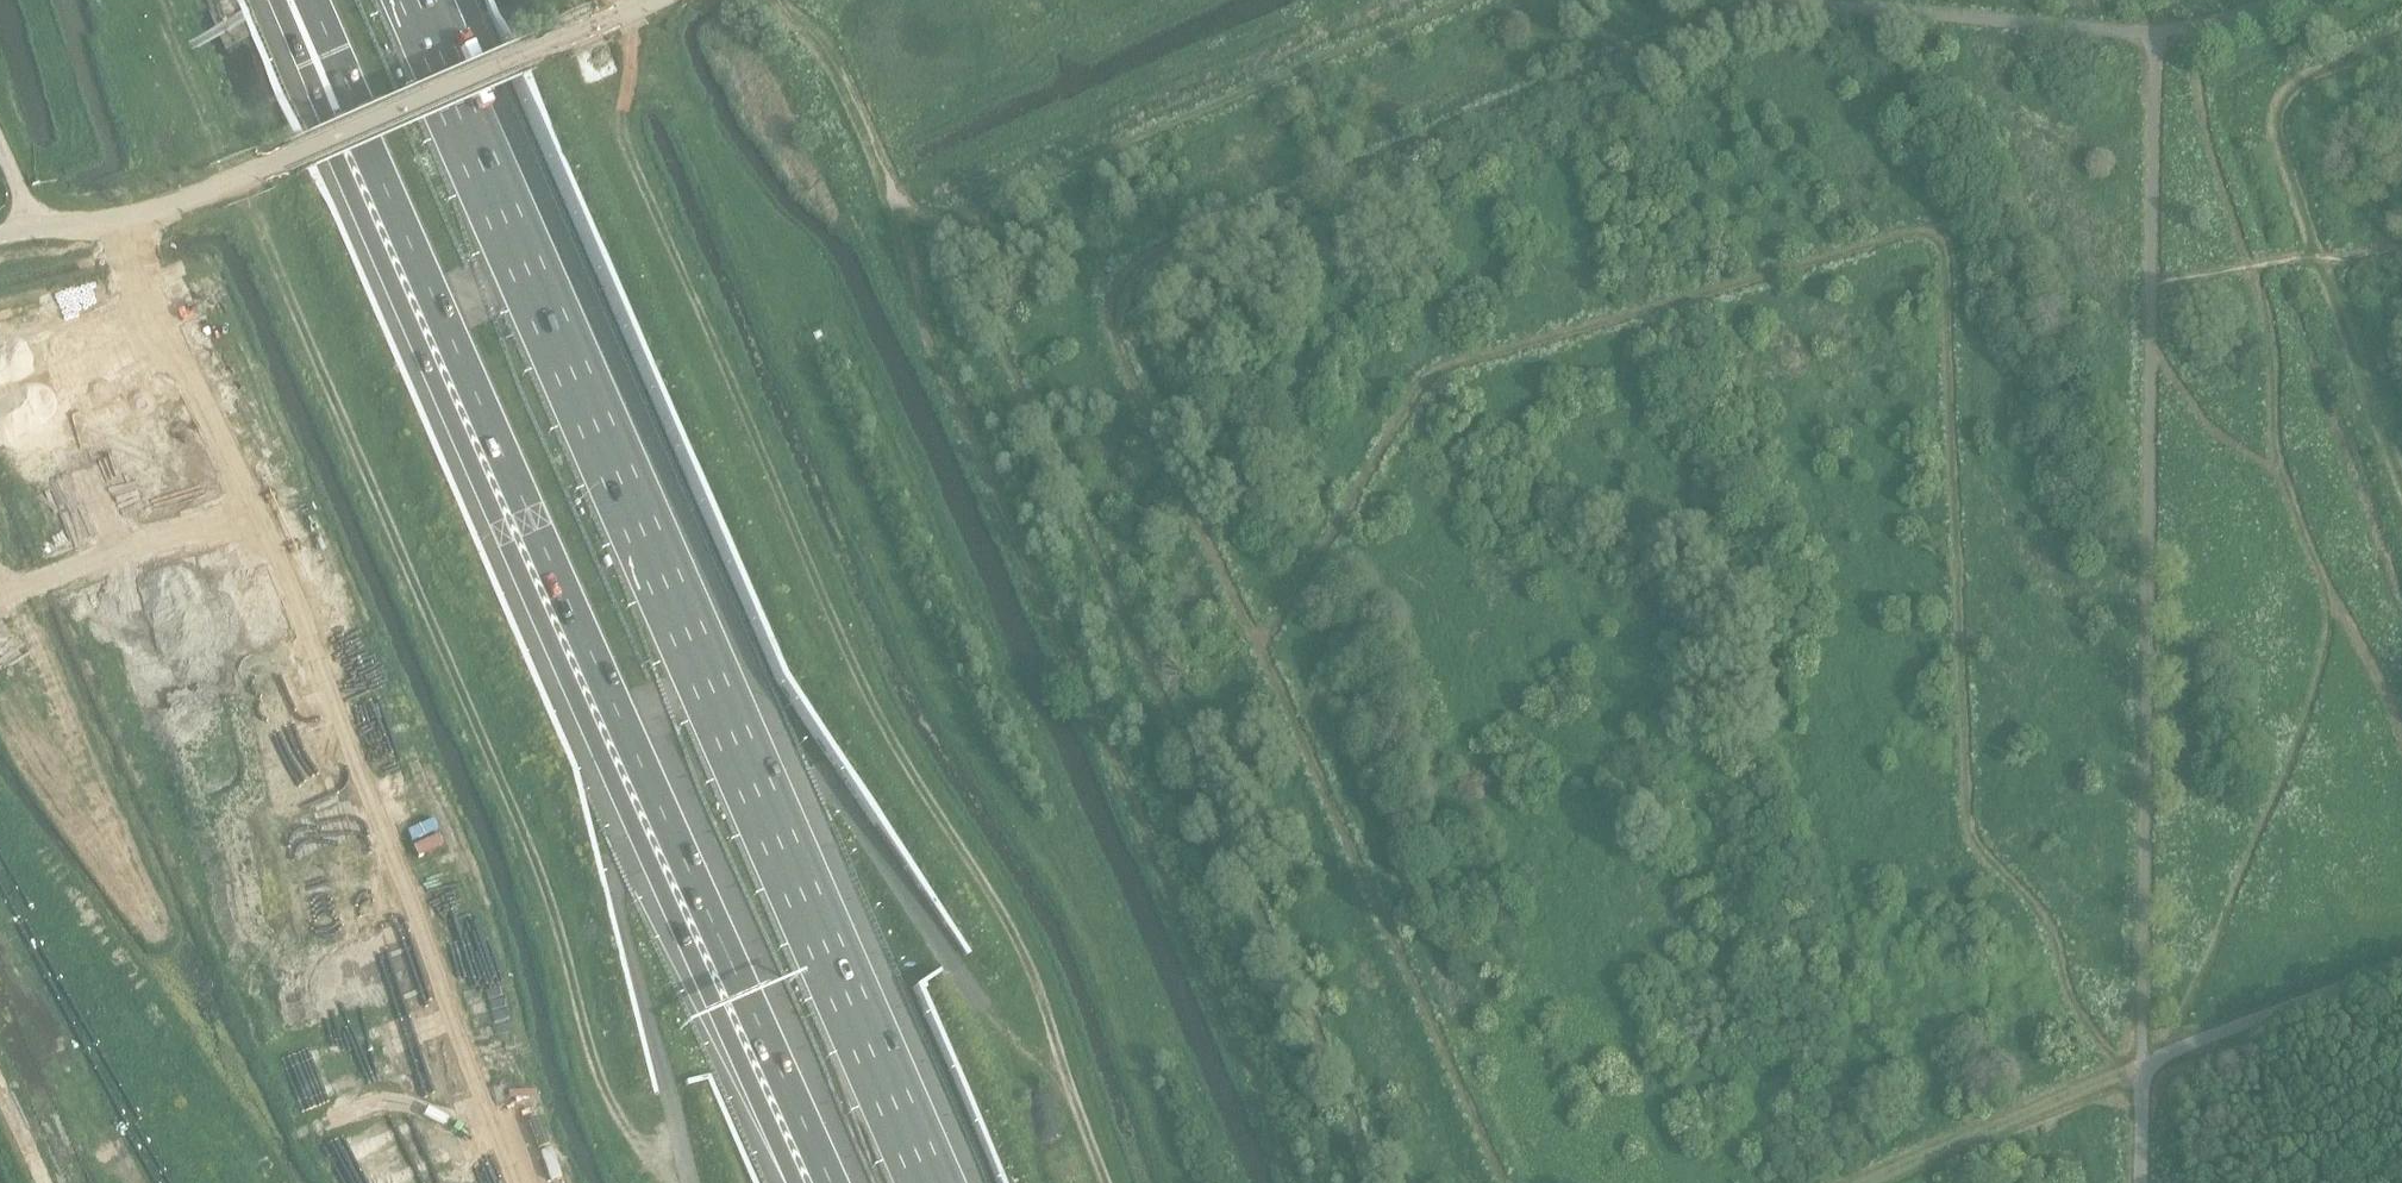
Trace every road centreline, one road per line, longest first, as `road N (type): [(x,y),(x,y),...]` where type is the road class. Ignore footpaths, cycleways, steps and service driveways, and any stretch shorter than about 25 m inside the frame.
road 1 (motorway): [(309,0),(838,1182)]
road 2 (motorway): [(280,0),(410,322),(803,1182)]
road 3 (motorway): [(930,1182),(419,0)]
road 4 (unclassified): [(0,235),(199,197),(653,0)]
road 5 (track): [(235,182),(156,0)]

